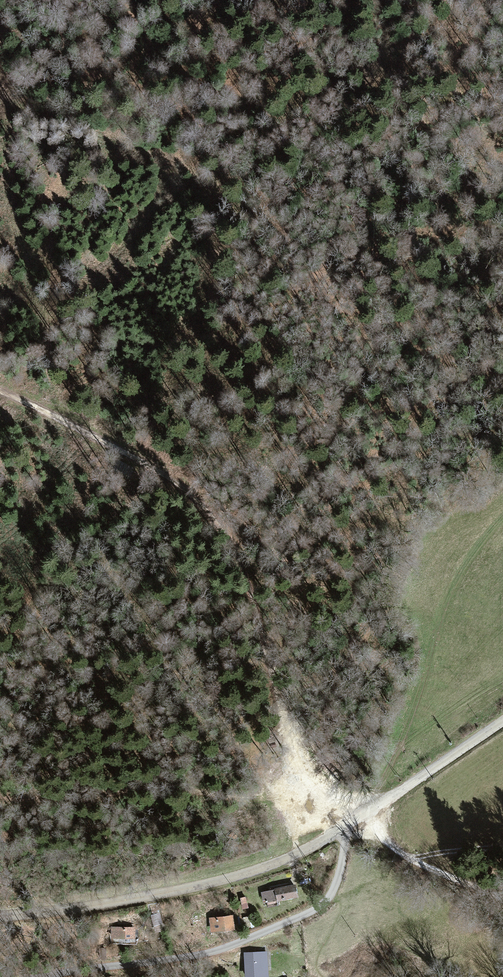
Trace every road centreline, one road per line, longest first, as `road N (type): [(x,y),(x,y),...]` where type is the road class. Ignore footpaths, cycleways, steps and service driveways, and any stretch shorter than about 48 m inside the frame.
road 1 (track): [(342,833),(304,782),(252,596),(219,532),(157,470),(0,392)]
road 2 (track): [(0,29),(7,198),(43,308),(66,425)]
road 3 (unclassified): [(52,976),(212,955),(313,911),(331,896),(339,834)]
road 4 (tertiary): [(339,834),(161,897),(0,927)]
road 5 (track): [(502,514),(452,592),(379,809)]
road 6 (tertiary): [(502,723),(339,834)]

